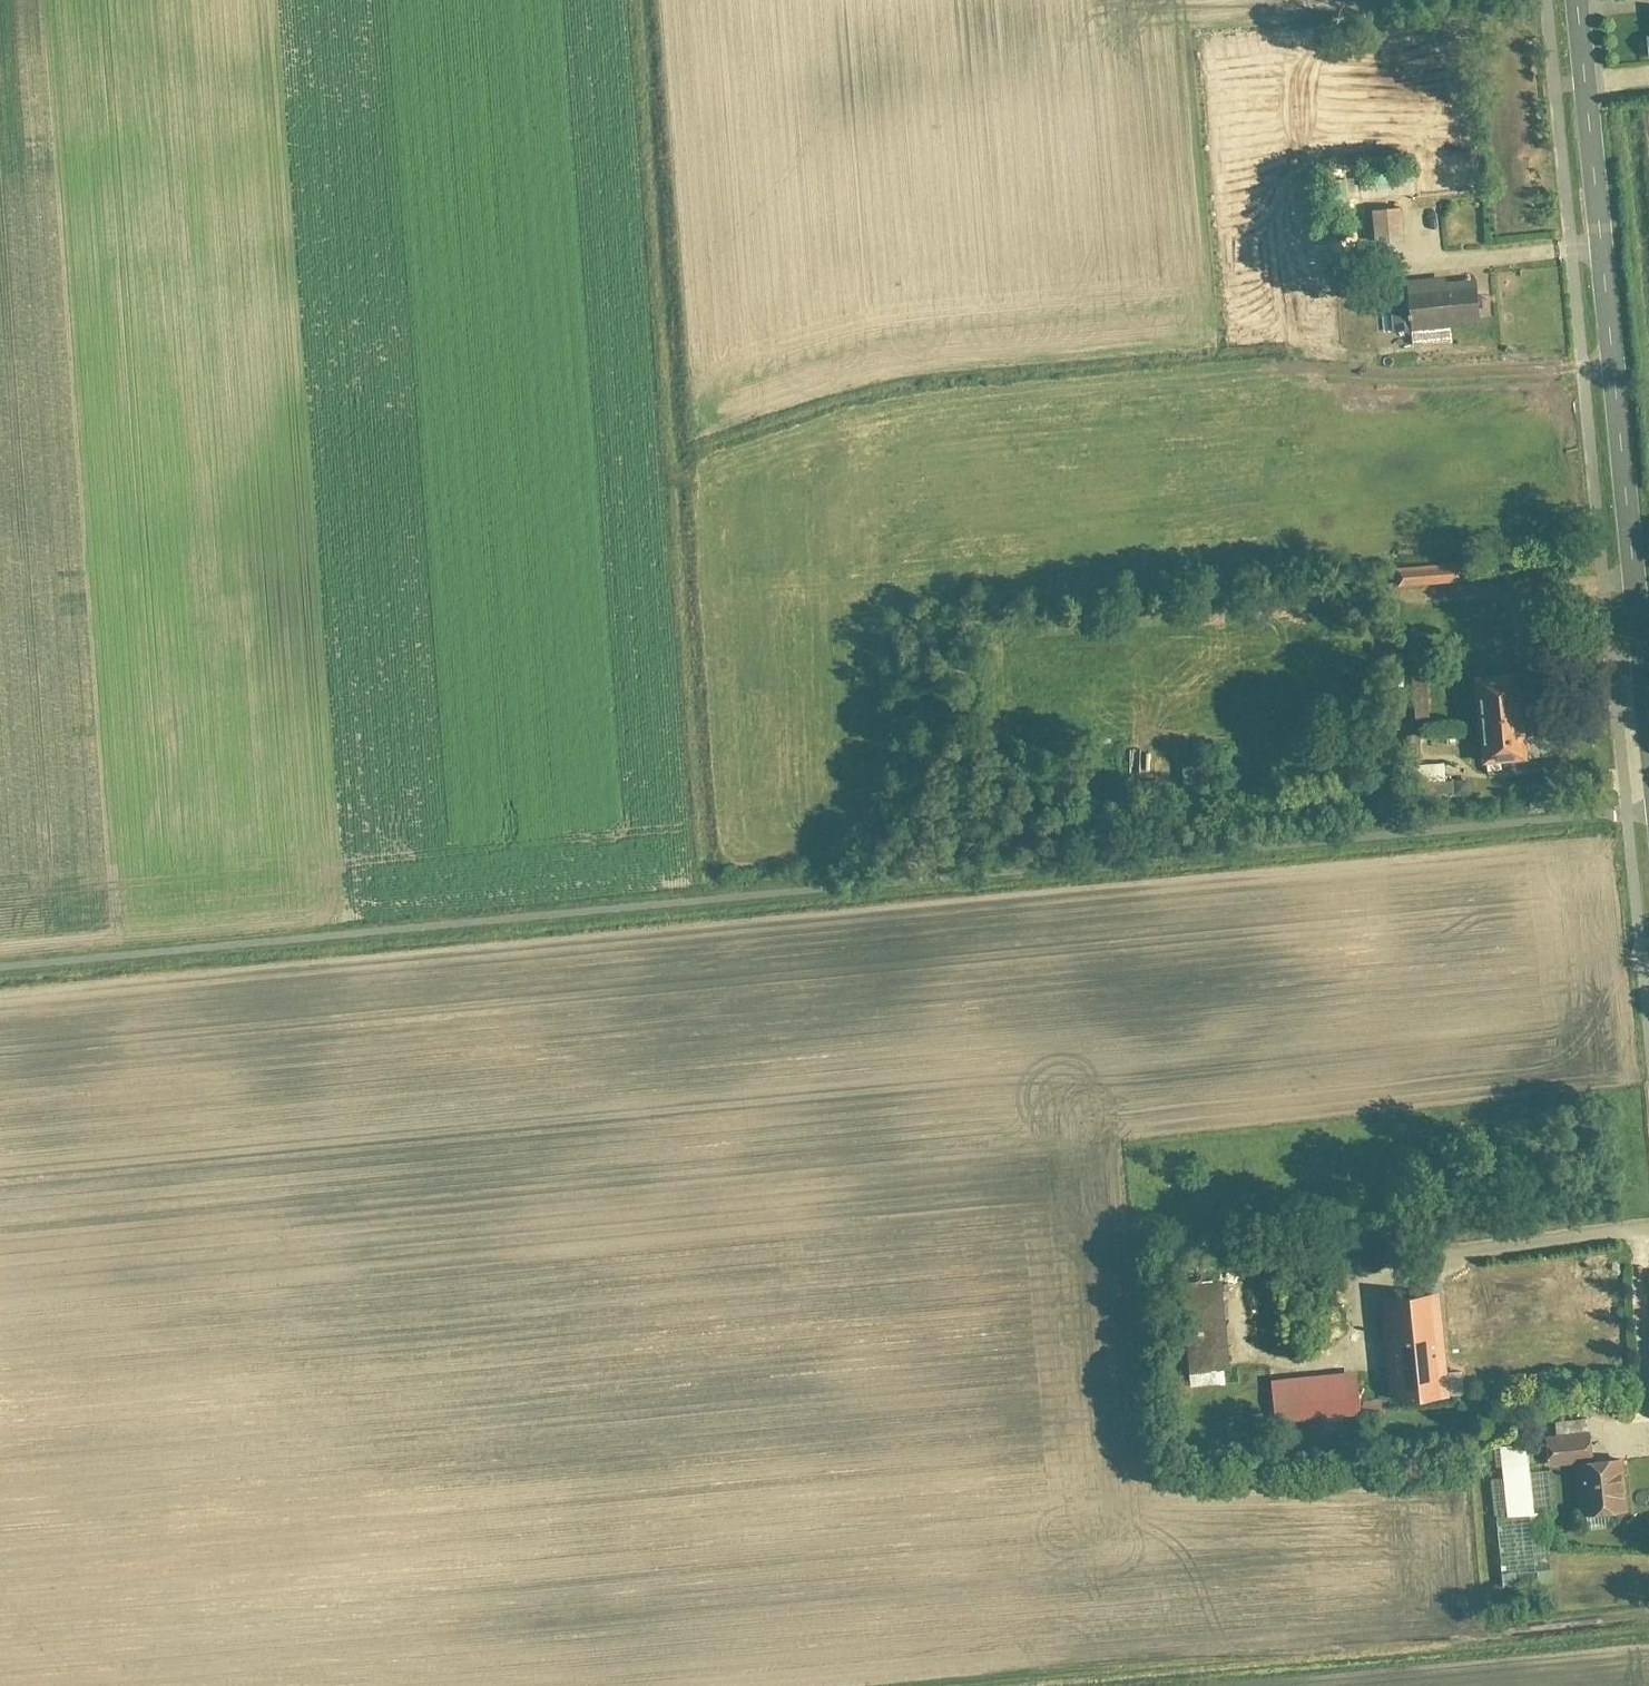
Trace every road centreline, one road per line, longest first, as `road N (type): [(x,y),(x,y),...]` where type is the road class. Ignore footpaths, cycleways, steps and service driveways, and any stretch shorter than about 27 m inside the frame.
road 1 (tertiary): [(1575,0),(1648,745)]

